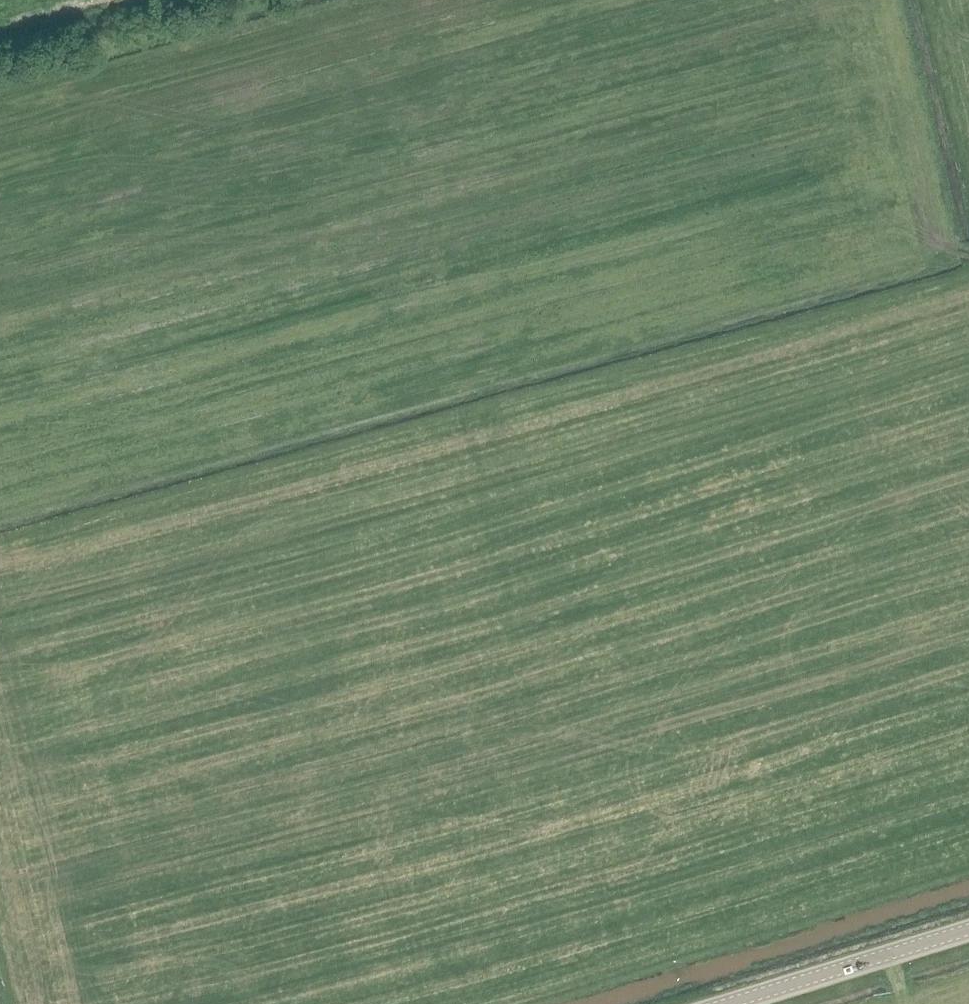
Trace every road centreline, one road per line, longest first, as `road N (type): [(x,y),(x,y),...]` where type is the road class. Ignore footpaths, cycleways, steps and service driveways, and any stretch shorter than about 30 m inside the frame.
road 1 (tertiary): [(729,1003),(968,930)]

